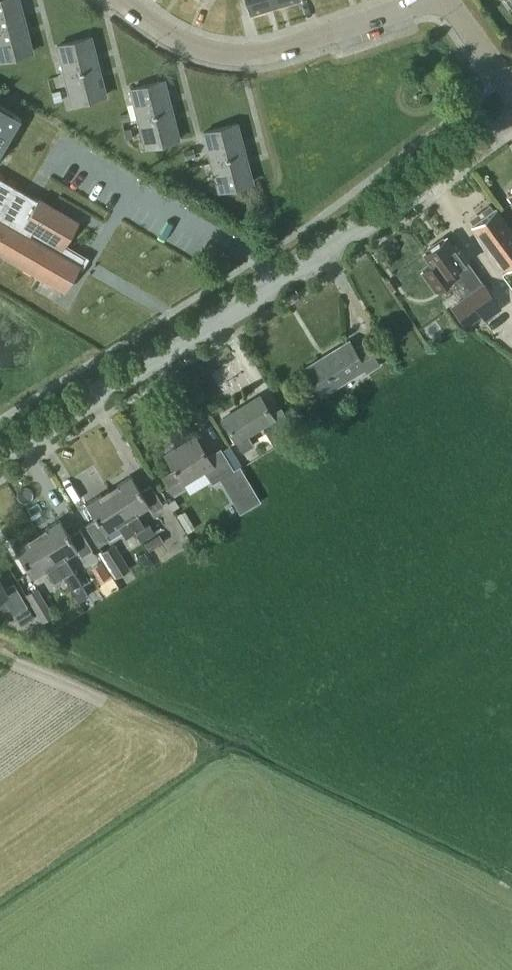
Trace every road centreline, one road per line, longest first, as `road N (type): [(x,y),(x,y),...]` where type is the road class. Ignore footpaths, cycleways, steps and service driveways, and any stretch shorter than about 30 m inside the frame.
road 1 (residential): [(511,117),(374,221),(0,452)]
road 2 (residential): [(425,0),(291,47),(241,55),(193,47),(120,0)]

